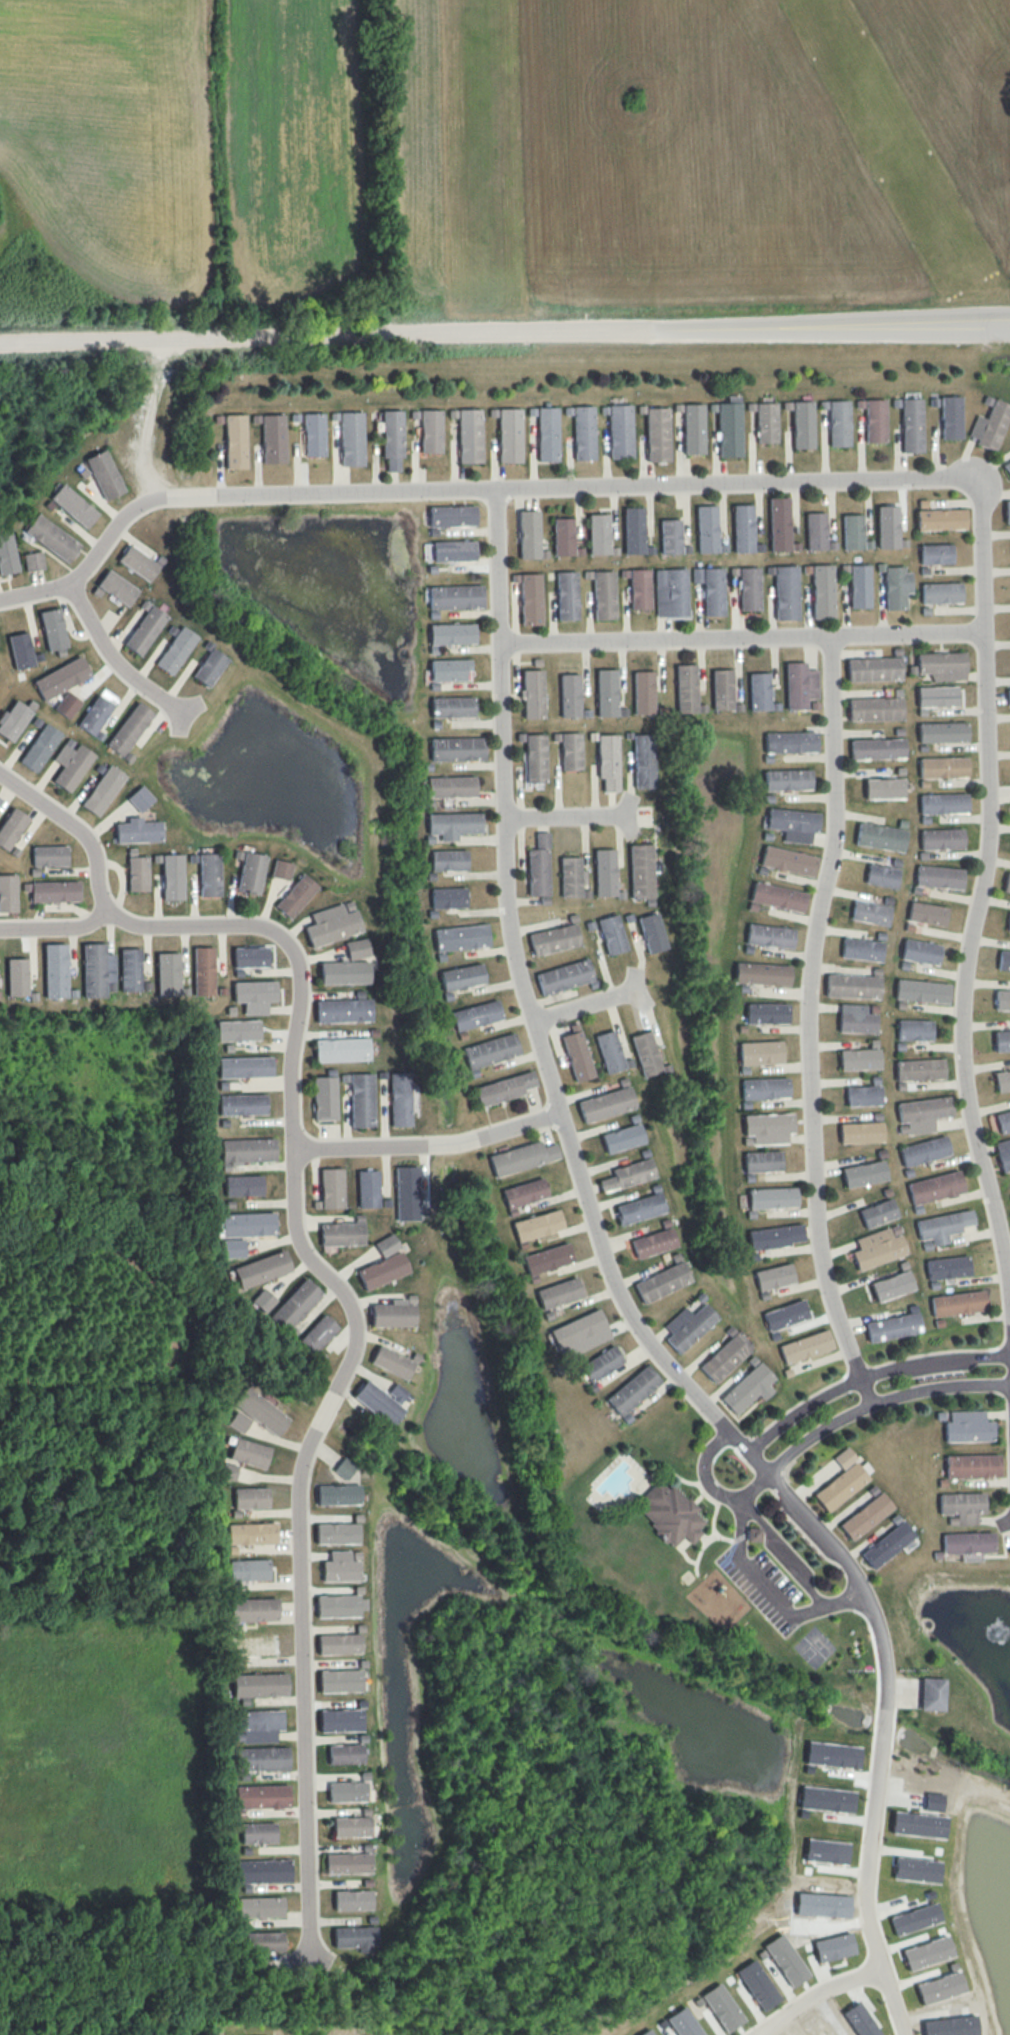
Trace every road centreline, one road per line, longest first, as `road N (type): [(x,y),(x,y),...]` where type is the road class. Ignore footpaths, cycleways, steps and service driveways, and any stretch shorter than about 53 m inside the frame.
road 1 (residential): [(0,778),(84,836),(105,904),(127,923),(271,930),(301,969),(289,1078),(295,1228),(312,1264),(345,1296),(357,1329),(299,1482),(311,1961)]
road 2 (residential): [(880,1736),(883,1652),(864,1590),(832,1544),(654,1351),(601,1248),(506,909),(495,488)]
road 3 (residential): [(975,479),(165,497),(127,511),(78,578),(0,599)]
road 4 (residential): [(1009,1308),(963,1069),(966,965),(990,806),(975,479)]
road 5 (residential): [(829,634),(834,824),(808,1013),(819,1255),(859,1380)]
road 6 (residential): [(0,345),(648,333)]
road 7 (residential): [(498,642),(985,631)]
road 8 (residential): [(648,333),(1009,325)]
road 9 (residential): [(1009,1355),(882,1371),(813,1403),(749,1451)]
road 10 (residential): [(292,1147),(452,1142),(561,1113)]
road 11 (residential): [(767,1475),(860,1409),(938,1388),(1009,1383)]
road 12 (residential): [(880,1736),(865,1880),(881,1968)]
road 13 (residential): [(70,581),(116,661),(187,716)]
road 14 (residential): [(755,2034),(817,1995),(881,1968)]
road 15 (residential): [(503,815),(629,815)]

